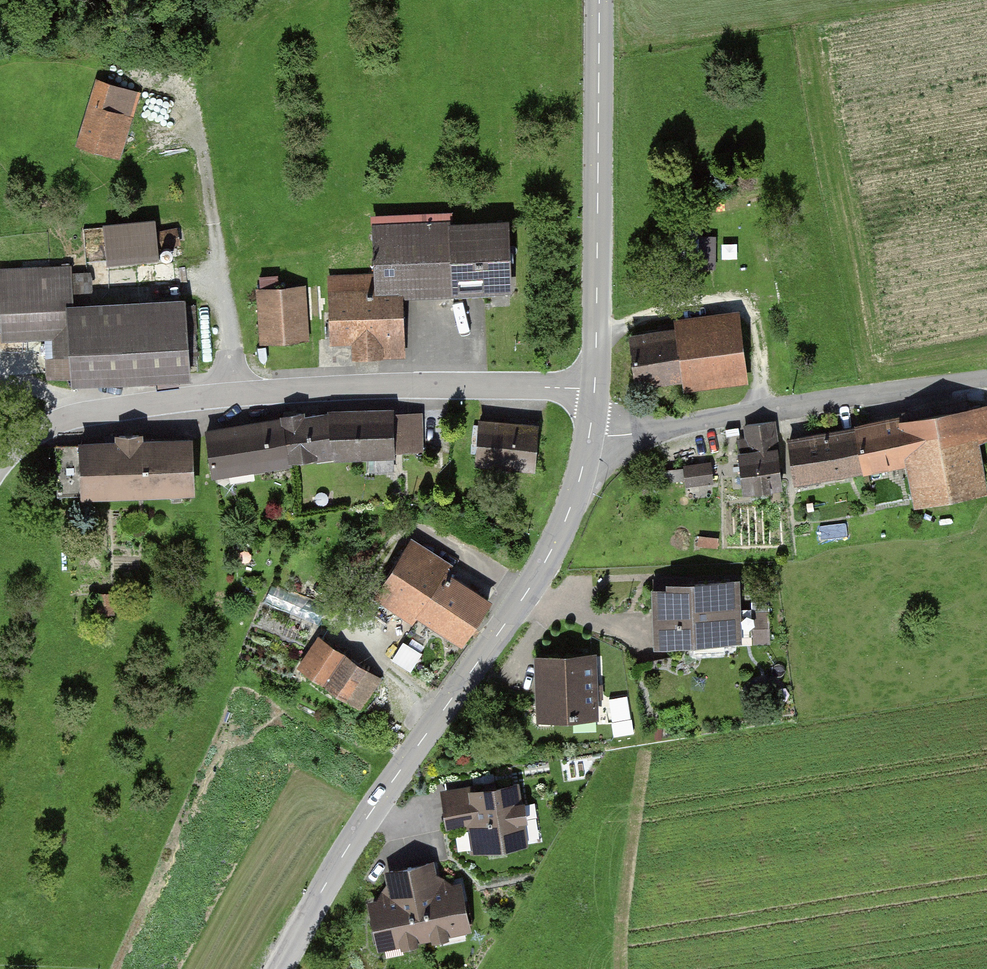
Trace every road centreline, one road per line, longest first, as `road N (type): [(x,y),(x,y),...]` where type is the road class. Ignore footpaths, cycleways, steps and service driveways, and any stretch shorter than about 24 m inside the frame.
road 1 (tertiary): [(281,968),(327,887),(539,571),(566,520),(588,440)]
road 2 (residential): [(594,391),(346,387),(177,400),(60,422),(0,468)]
road 3 (unclassified): [(588,440),(986,381)]
road 4 (tertiary): [(594,391),(600,0)]

